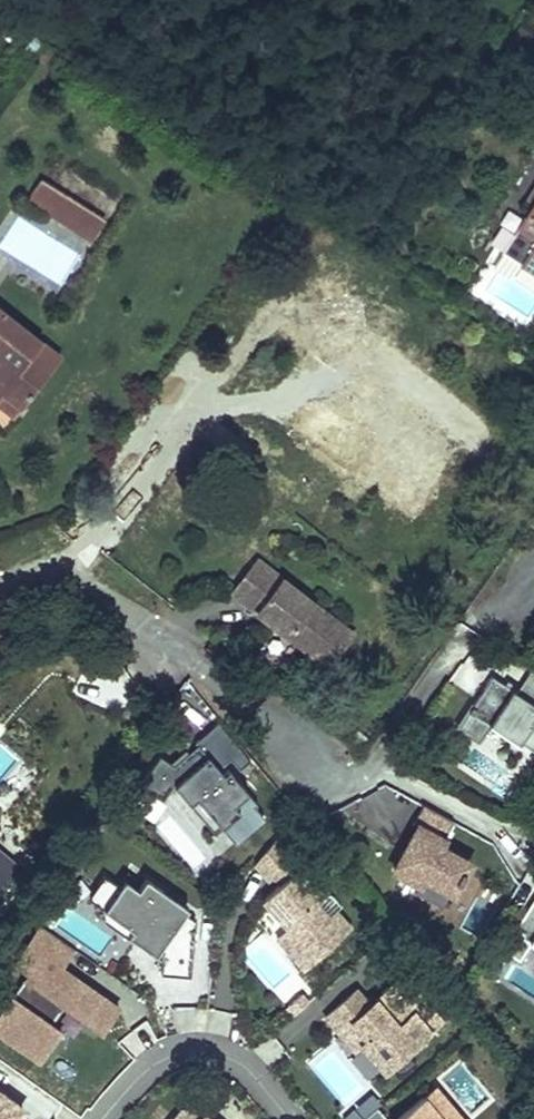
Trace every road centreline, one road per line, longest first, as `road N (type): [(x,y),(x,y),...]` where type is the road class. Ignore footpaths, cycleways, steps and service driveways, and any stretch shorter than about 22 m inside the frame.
road 1 (residential): [(322,780),(258,720),(68,572),(0,589)]
road 2 (residential): [(288,1118),(250,1072),(214,1055),(177,1055),(145,1075),(106,1118)]

